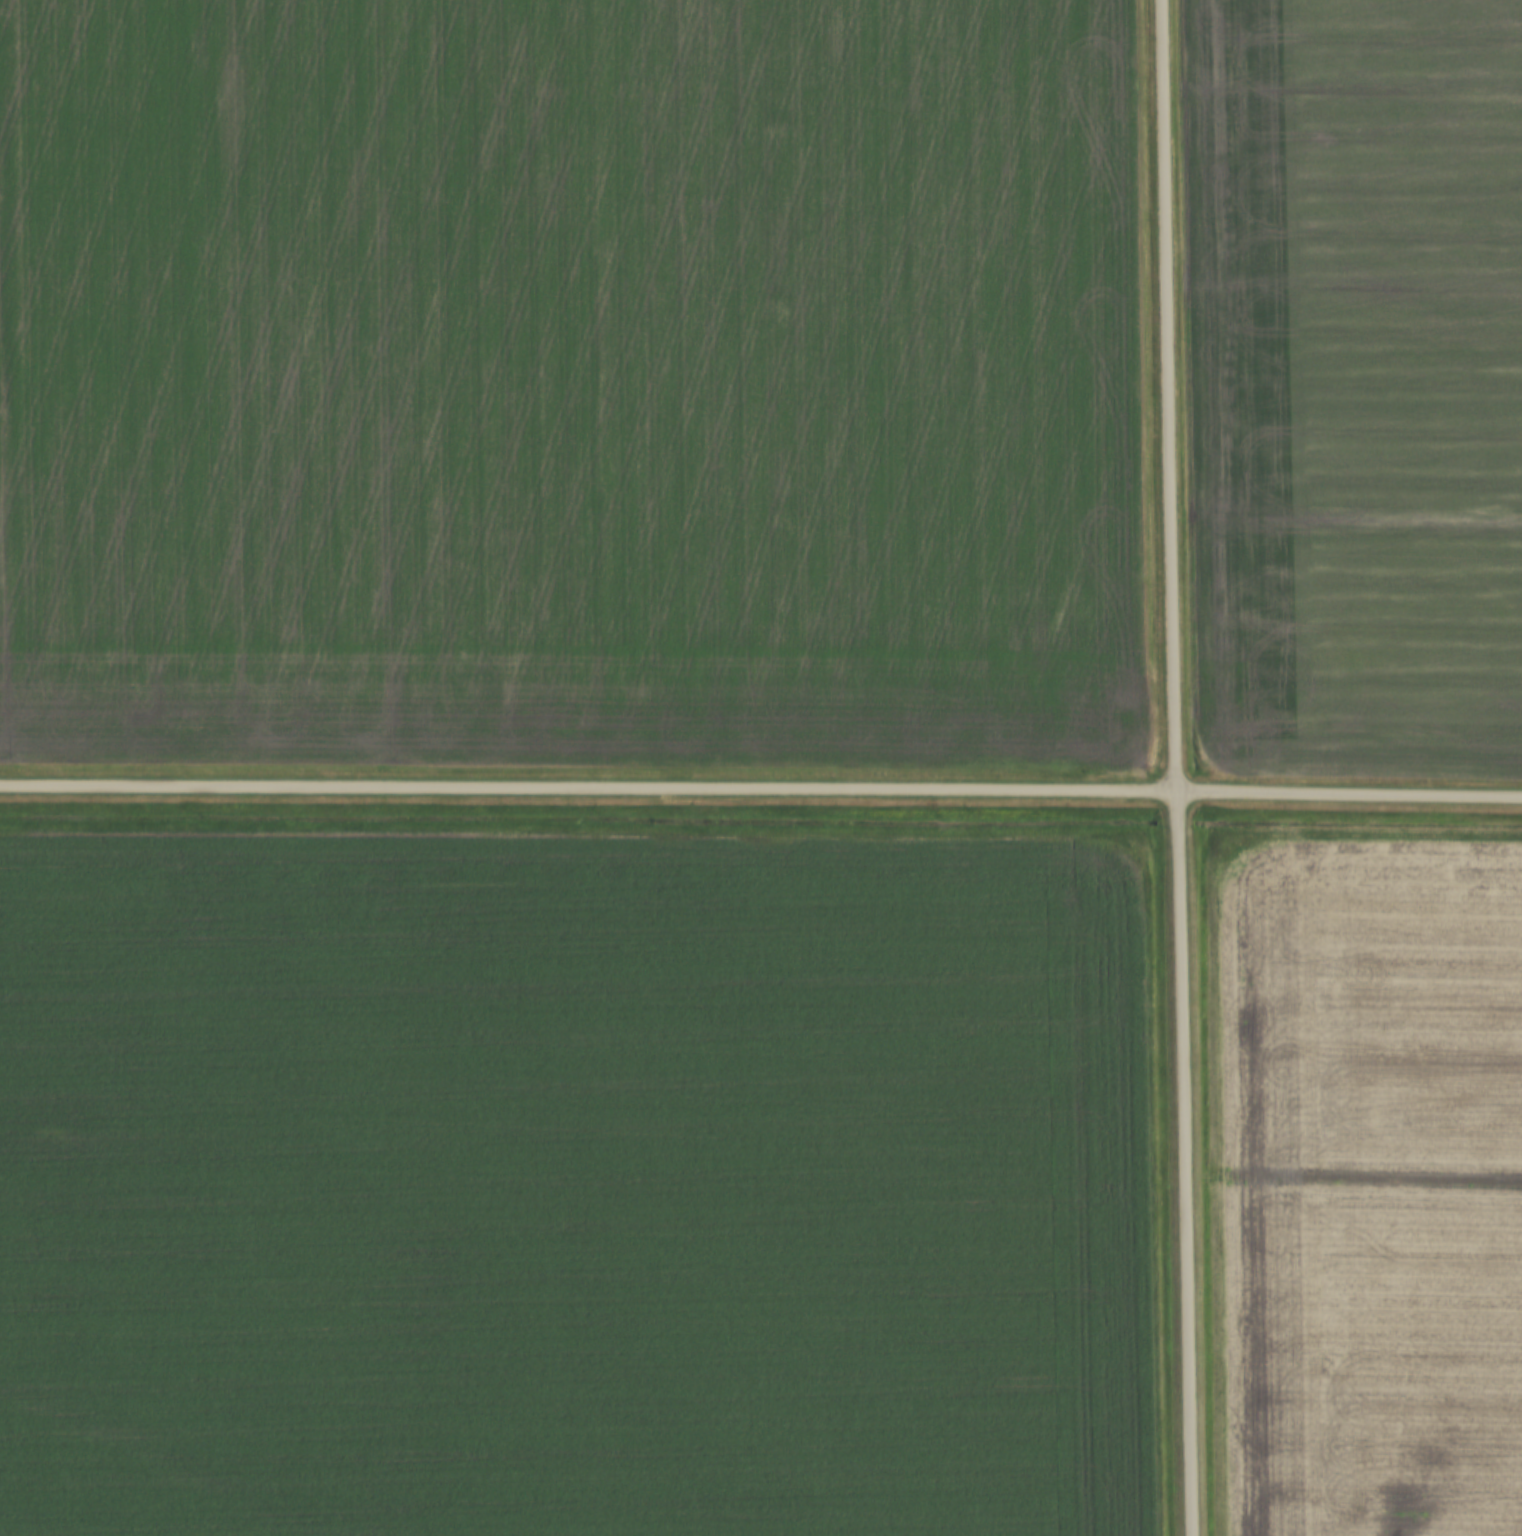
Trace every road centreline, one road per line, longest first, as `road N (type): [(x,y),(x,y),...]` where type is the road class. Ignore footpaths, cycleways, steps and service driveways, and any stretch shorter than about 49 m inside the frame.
road 1 (residential): [(1181,1535),(1163,0)]
road 2 (residential): [(1174,791),(0,787)]
road 3 (residential): [(1521,797),(1174,791)]

